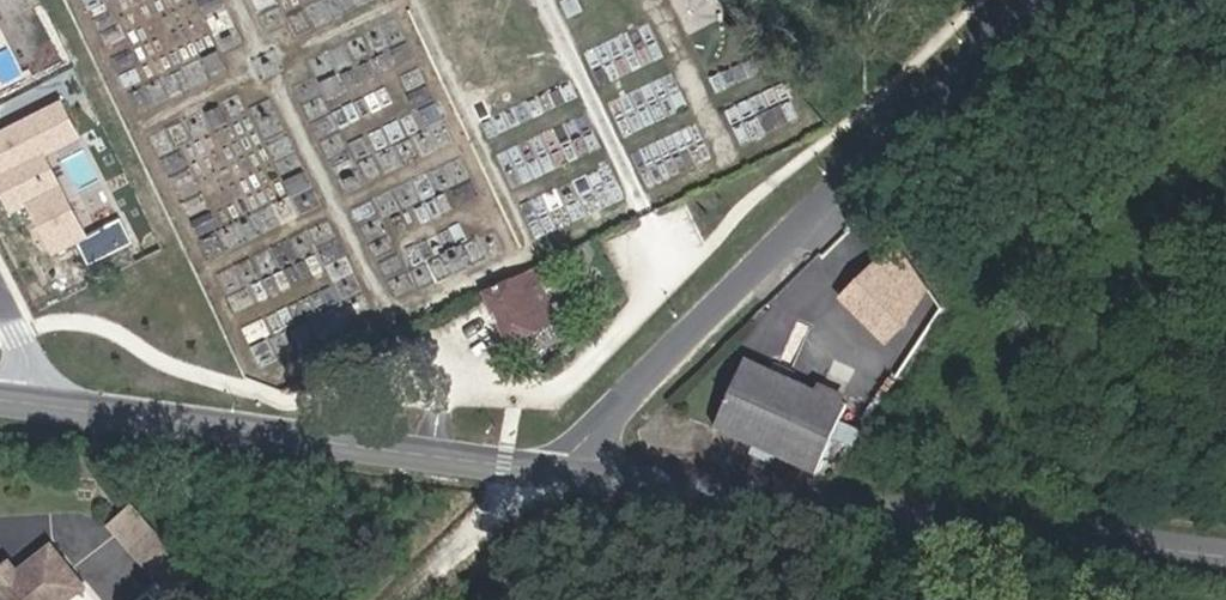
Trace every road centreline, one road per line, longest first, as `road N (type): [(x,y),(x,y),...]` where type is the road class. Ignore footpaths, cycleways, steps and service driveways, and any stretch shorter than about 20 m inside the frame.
road 1 (tertiary): [(1225,558),(555,472)]
road 2 (unclassified): [(1031,0),(697,320),(555,472)]
road 3 (tertiary): [(555,472),(21,402)]

